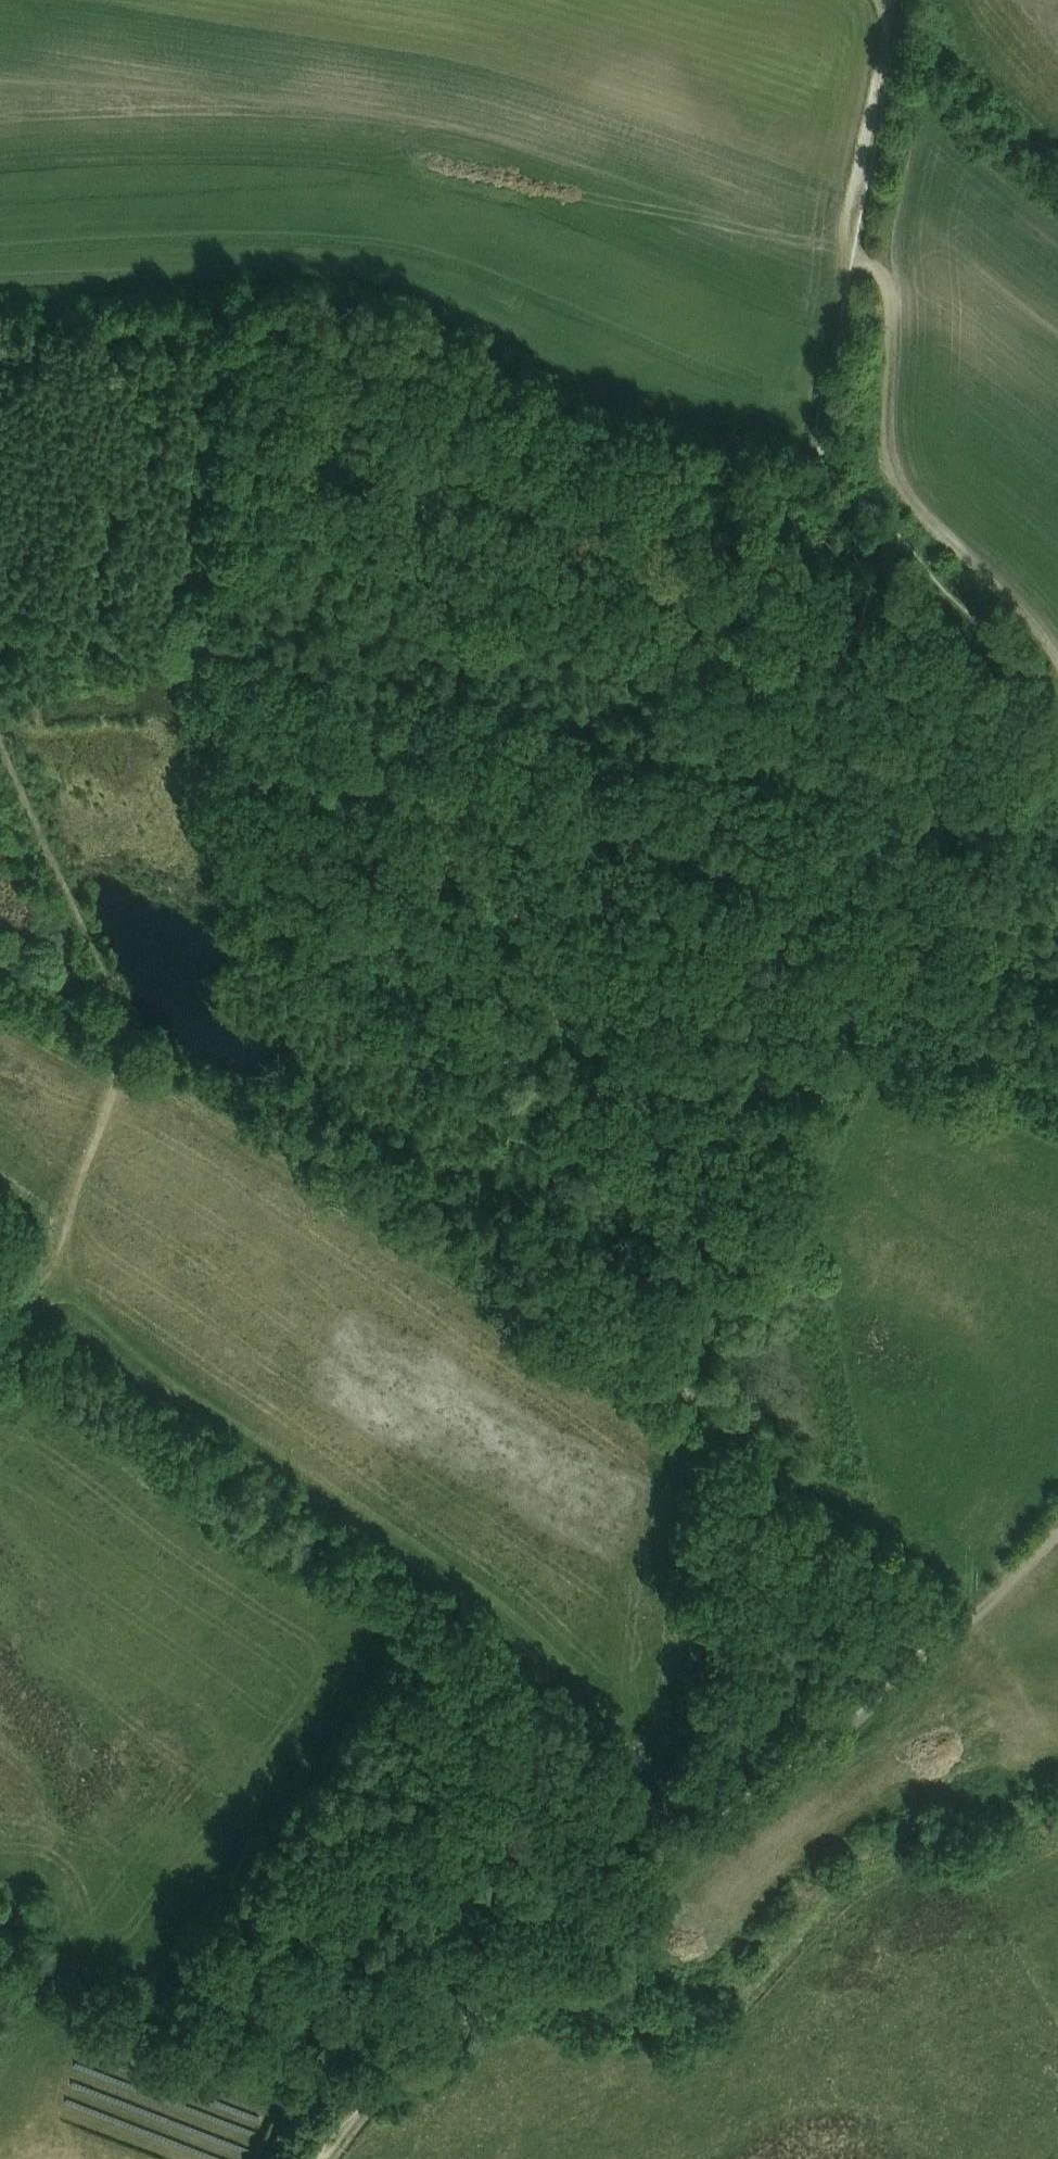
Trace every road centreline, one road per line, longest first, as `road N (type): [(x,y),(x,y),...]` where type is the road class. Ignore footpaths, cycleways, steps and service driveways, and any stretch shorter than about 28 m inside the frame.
road 1 (track): [(1057,1526),(812,1772),(673,1855)]
road 2 (track): [(853,256),(879,276),(886,296),(877,411),(890,482),(1057,656)]
road 3 (track): [(673,1855),(352,2121),(323,2158)]
road 4 (track): [(881,0),(881,58),(845,235),(853,256)]

